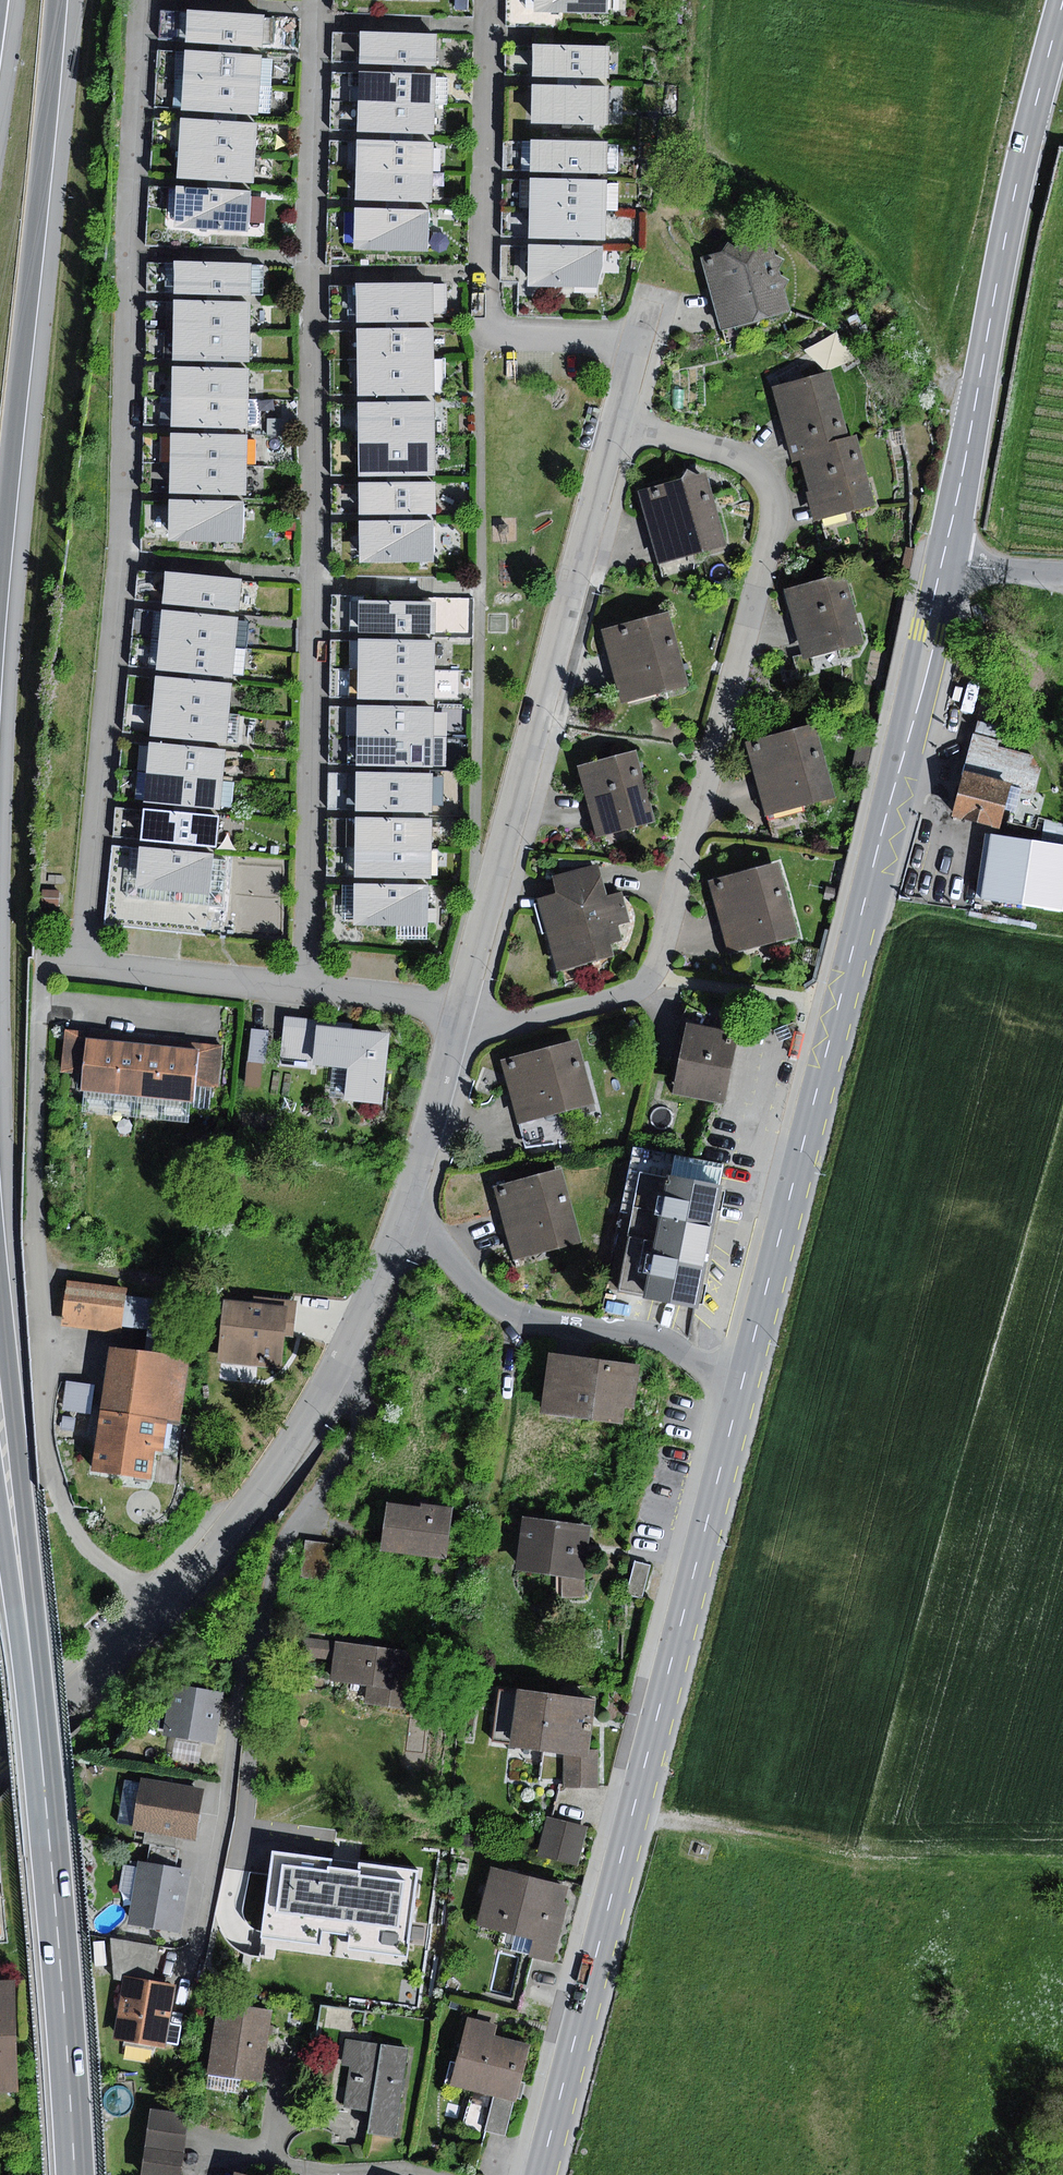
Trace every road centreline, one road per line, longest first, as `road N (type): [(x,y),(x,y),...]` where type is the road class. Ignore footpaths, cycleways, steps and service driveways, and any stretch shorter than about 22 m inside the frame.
road 1 (primary): [(539,2174),(893,795),(944,561)]
road 2 (residential): [(458,1012),(399,1227),(335,1380),(238,1522),(166,1602),(0,1755)]
road 3 (residential): [(618,421),(741,457),(768,479),(774,497),(654,973),(622,996),(509,1026),(458,1012)]
road 4 (motorway): [(16,1532),(74,2174)]
road 5 (residential): [(618,421),(458,1012)]
road 6 (primary): [(944,561),(1016,185),(1062,4)]
road 7 (motorway): [(0,561),(56,0)]
road 8 (residential): [(458,1012),(417,1000),(89,962)]
road 9 (motorway): [(16,1532),(0,1289)]
road 10 (residential): [(651,303),(618,421)]

